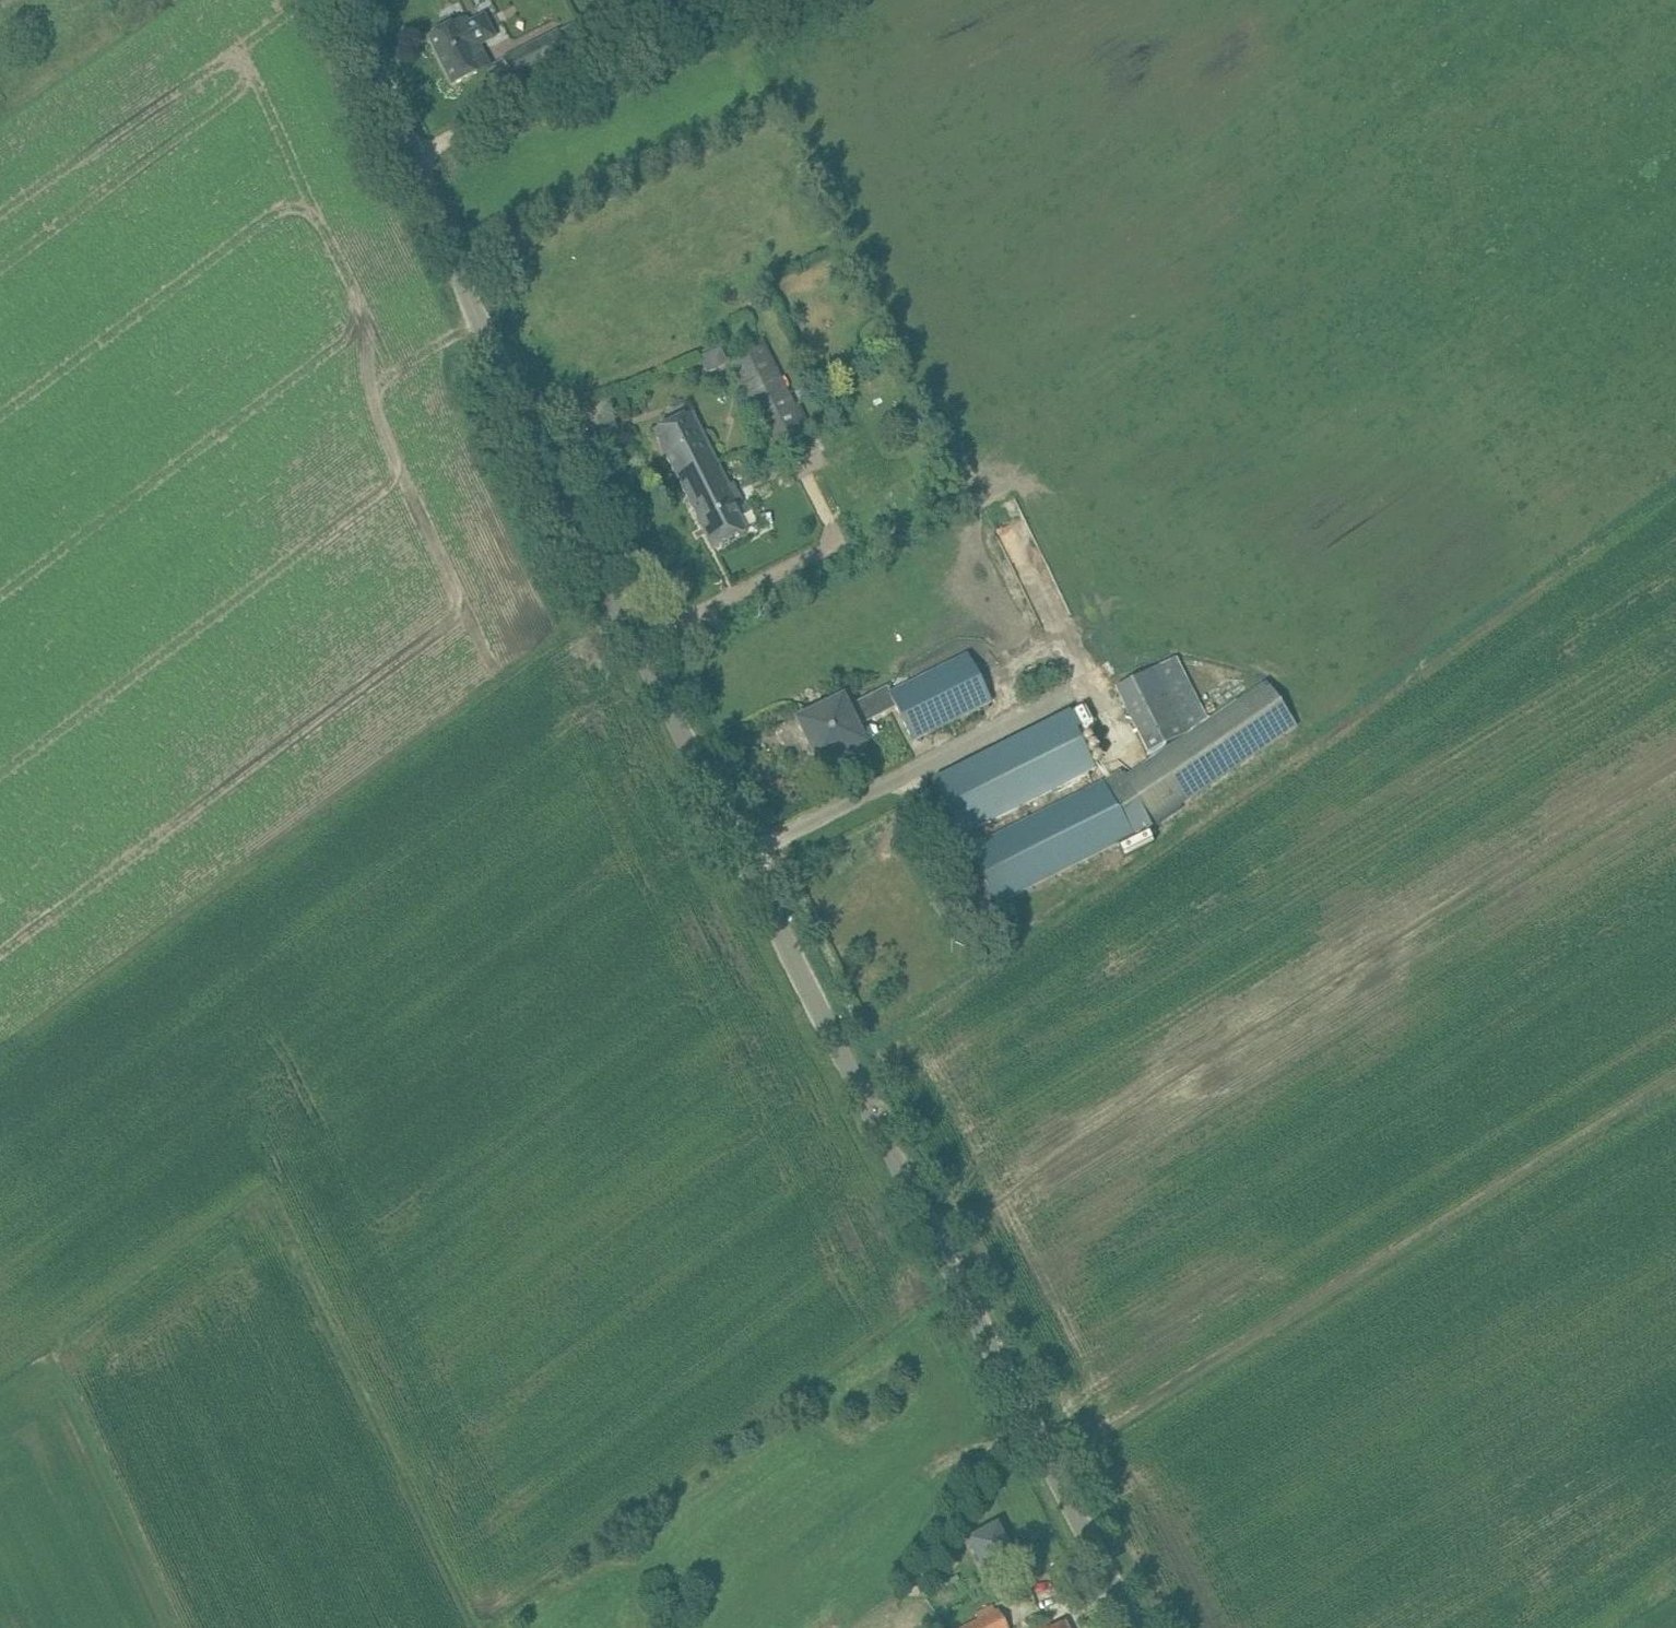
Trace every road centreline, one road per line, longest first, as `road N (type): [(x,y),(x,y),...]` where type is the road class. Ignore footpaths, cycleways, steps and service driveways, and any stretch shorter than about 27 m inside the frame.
road 1 (unclassified): [(1137,1627),(333,0)]
road 2 (track): [(800,0),(418,171)]

